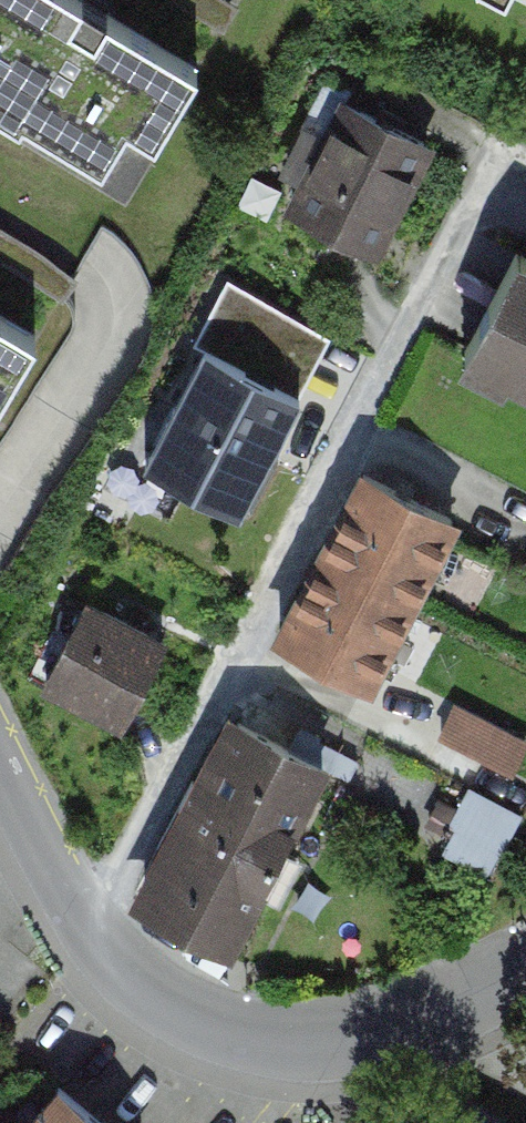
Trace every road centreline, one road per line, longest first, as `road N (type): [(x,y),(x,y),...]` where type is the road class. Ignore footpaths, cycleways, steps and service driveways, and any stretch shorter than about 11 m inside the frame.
road 1 (residential): [(86,930),(176,775),(494,153)]
road 2 (residential): [(525,960),(399,1022),(303,1038),(237,1031),(182,1011),(136,983),(86,930)]
road 3 (residential): [(86,930),(0,768)]

